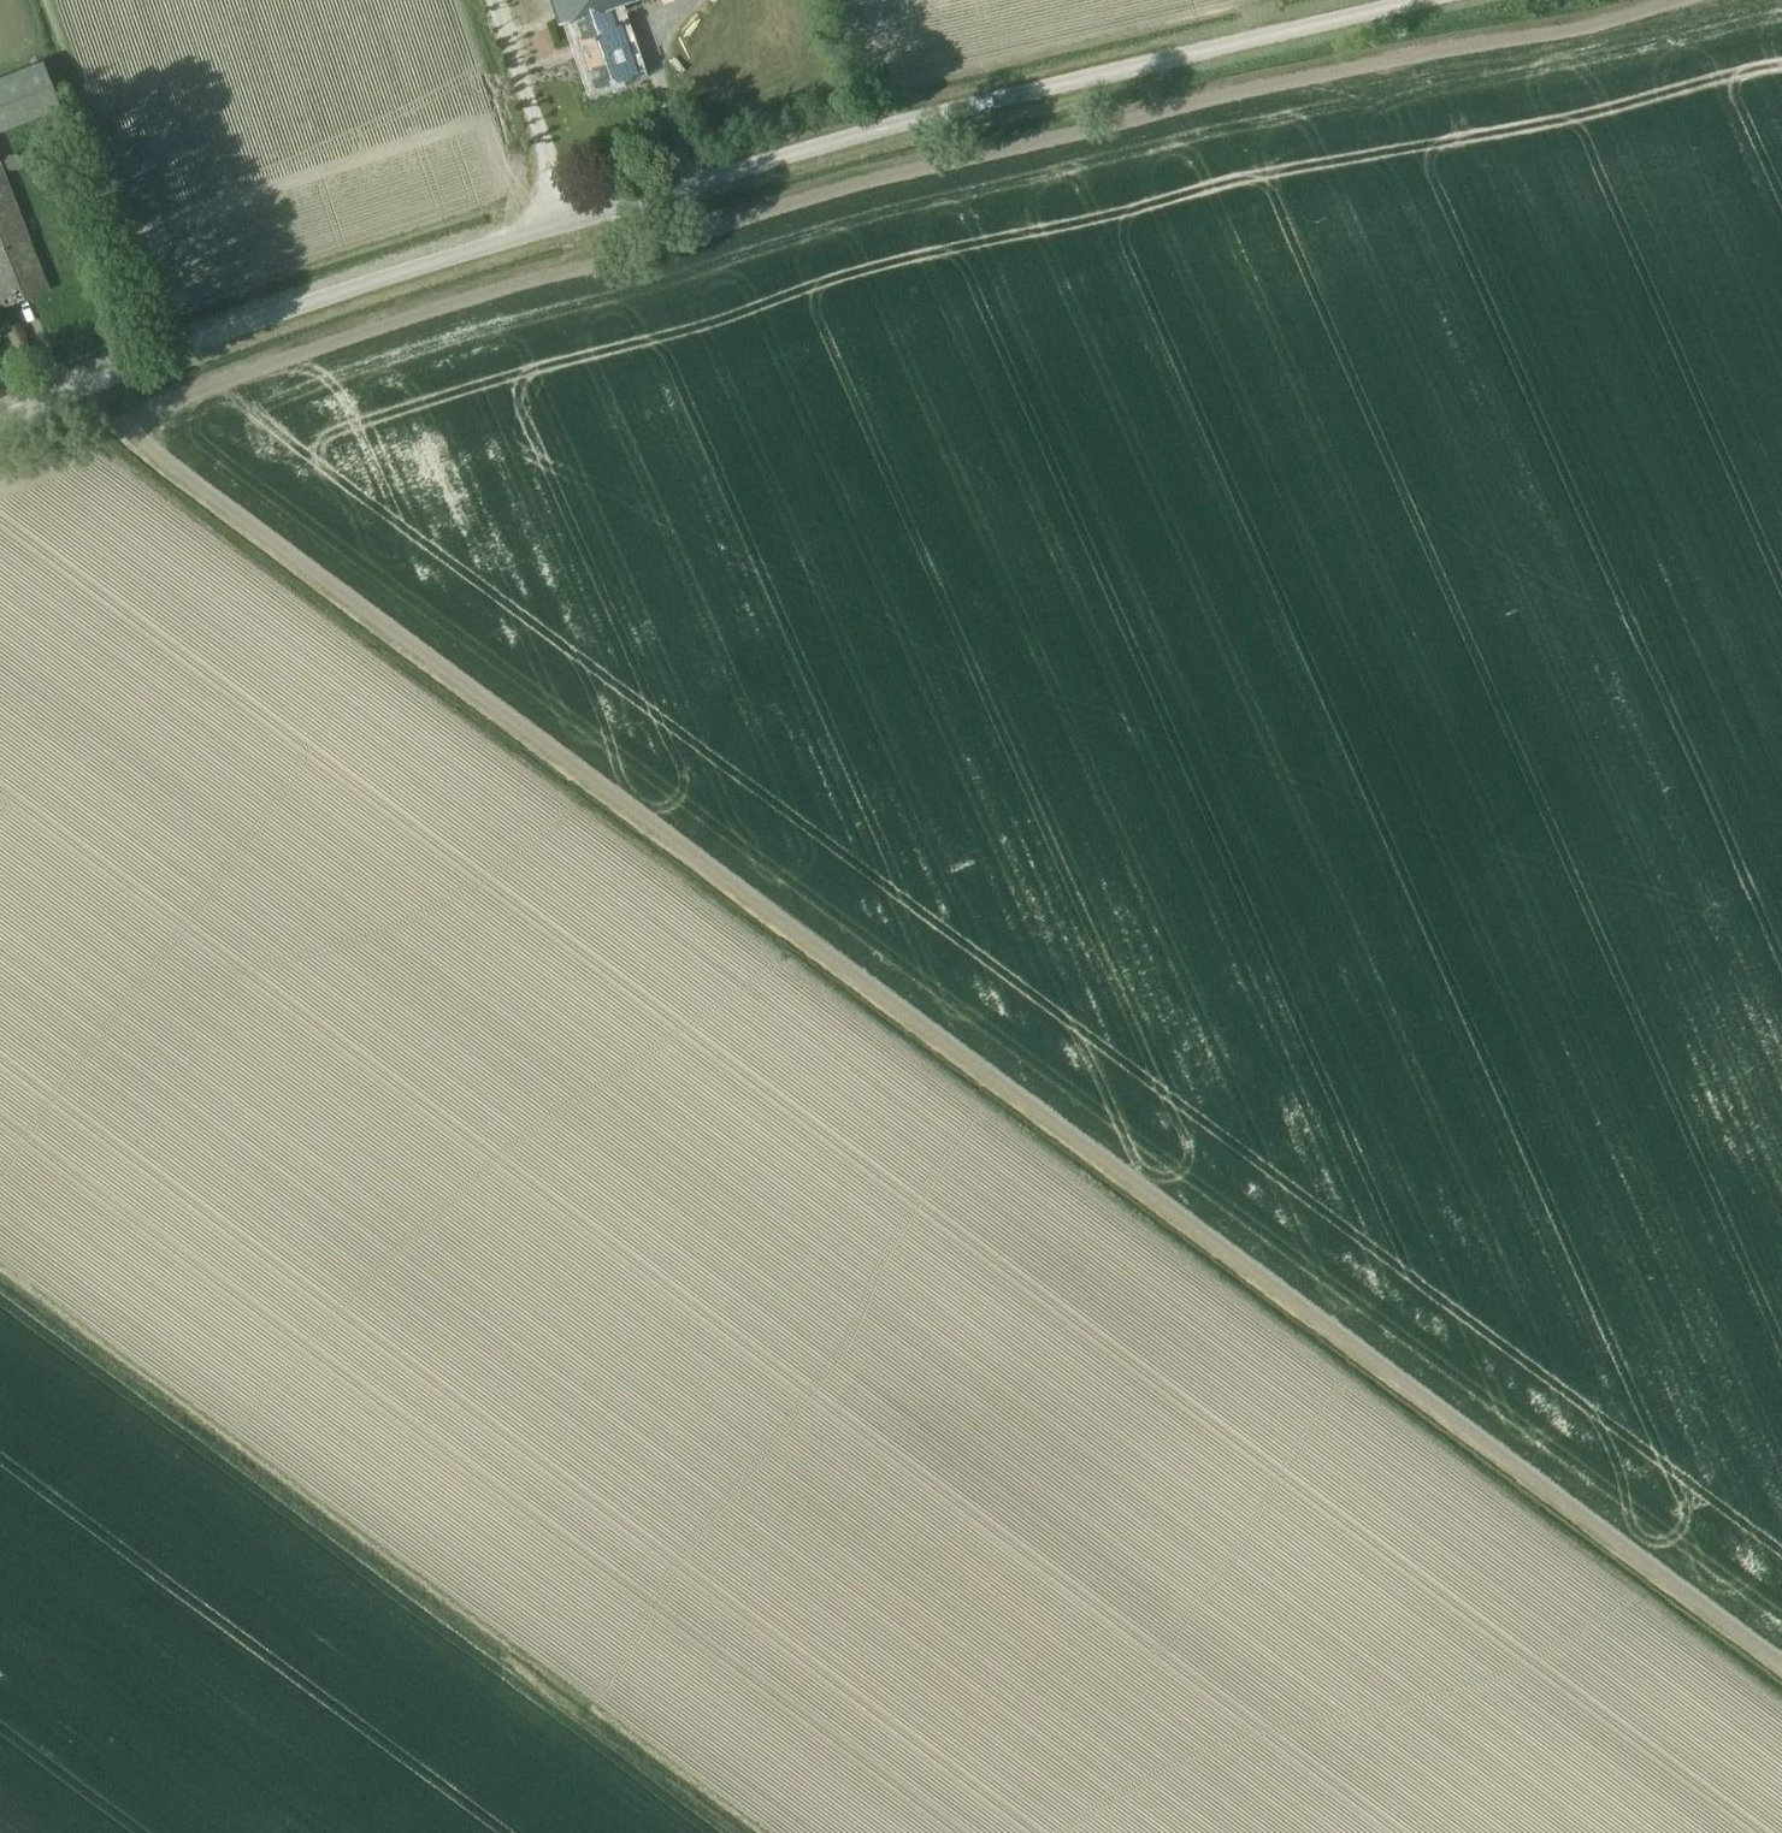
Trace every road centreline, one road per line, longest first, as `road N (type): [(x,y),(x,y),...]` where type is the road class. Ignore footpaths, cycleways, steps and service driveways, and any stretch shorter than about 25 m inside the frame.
road 1 (tertiary): [(0,425),(379,284),(938,118),(1430,0)]

